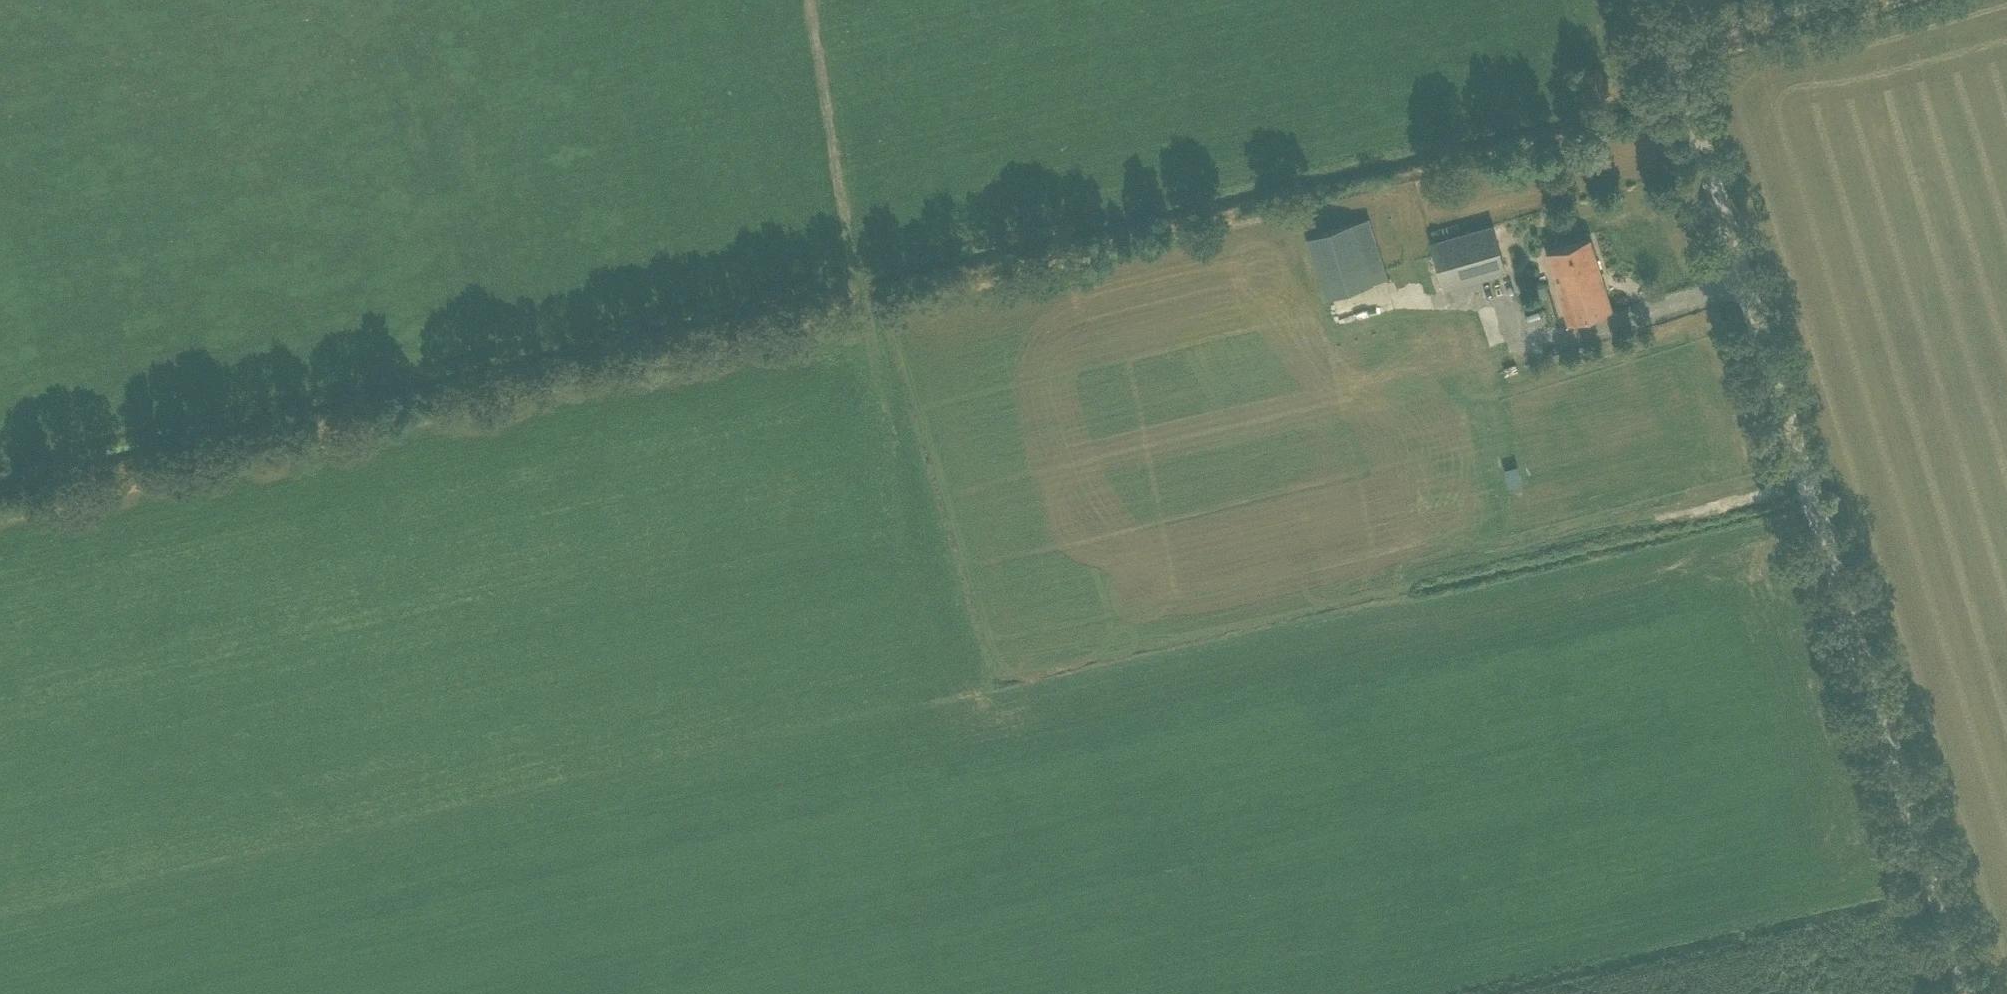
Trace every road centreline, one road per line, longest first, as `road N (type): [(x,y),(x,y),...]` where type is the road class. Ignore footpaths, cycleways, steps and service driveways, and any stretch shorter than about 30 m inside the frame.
road 1 (unclassified): [(1971,993),(1699,125),(1662,45)]
road 2 (unclassified): [(1662,45),(1829,0)]

